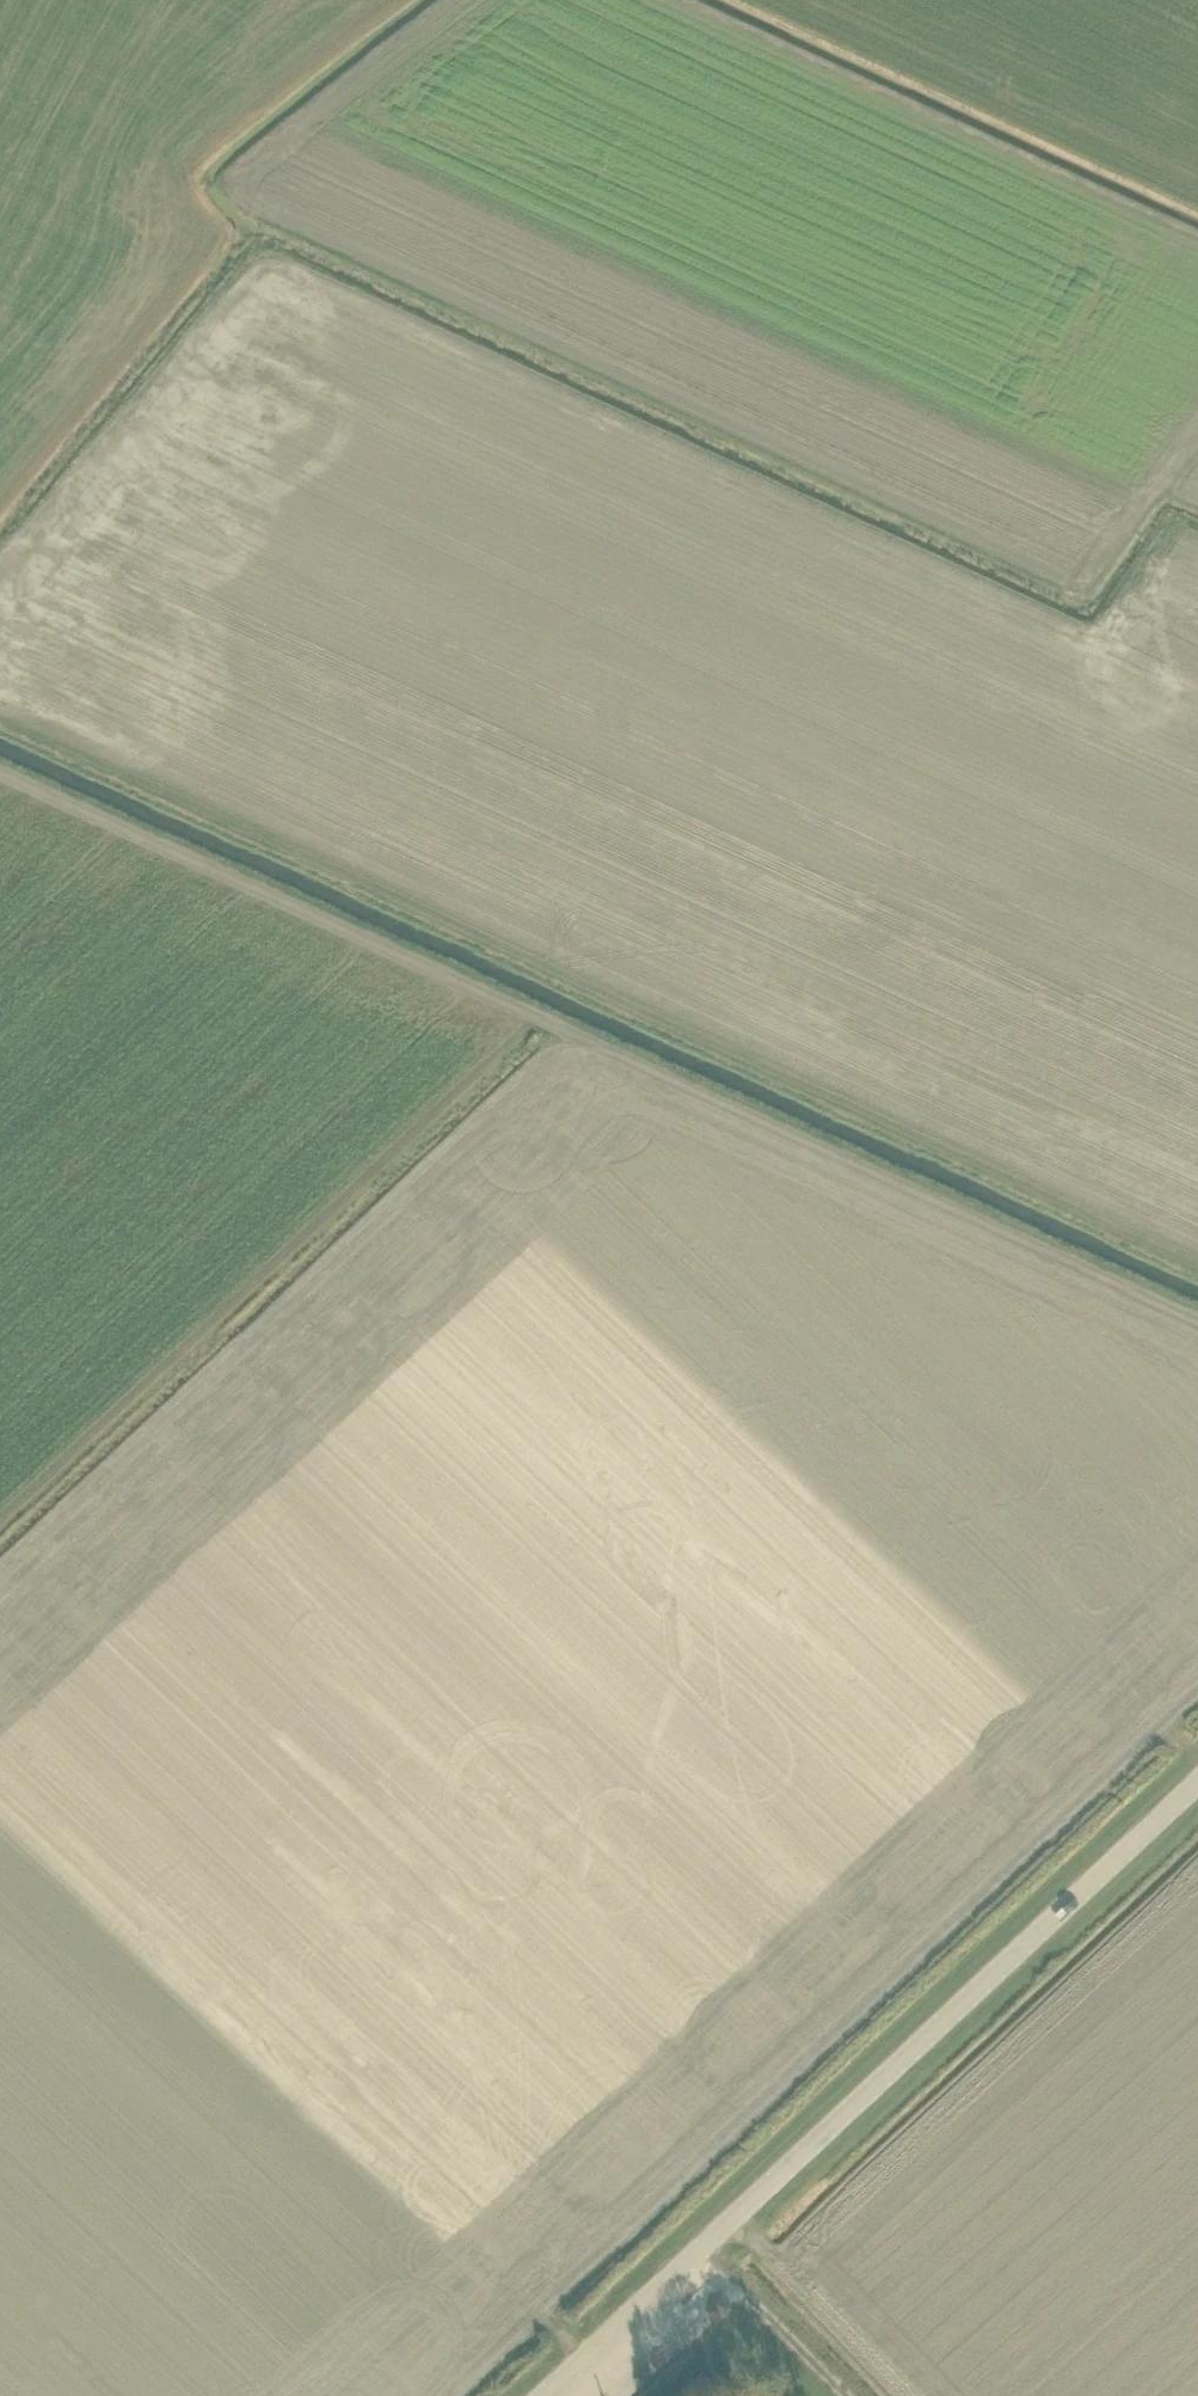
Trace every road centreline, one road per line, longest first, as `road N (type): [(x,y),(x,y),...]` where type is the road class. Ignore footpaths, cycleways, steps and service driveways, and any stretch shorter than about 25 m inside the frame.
road 1 (tertiary): [(543,2395),(1197,1784)]

